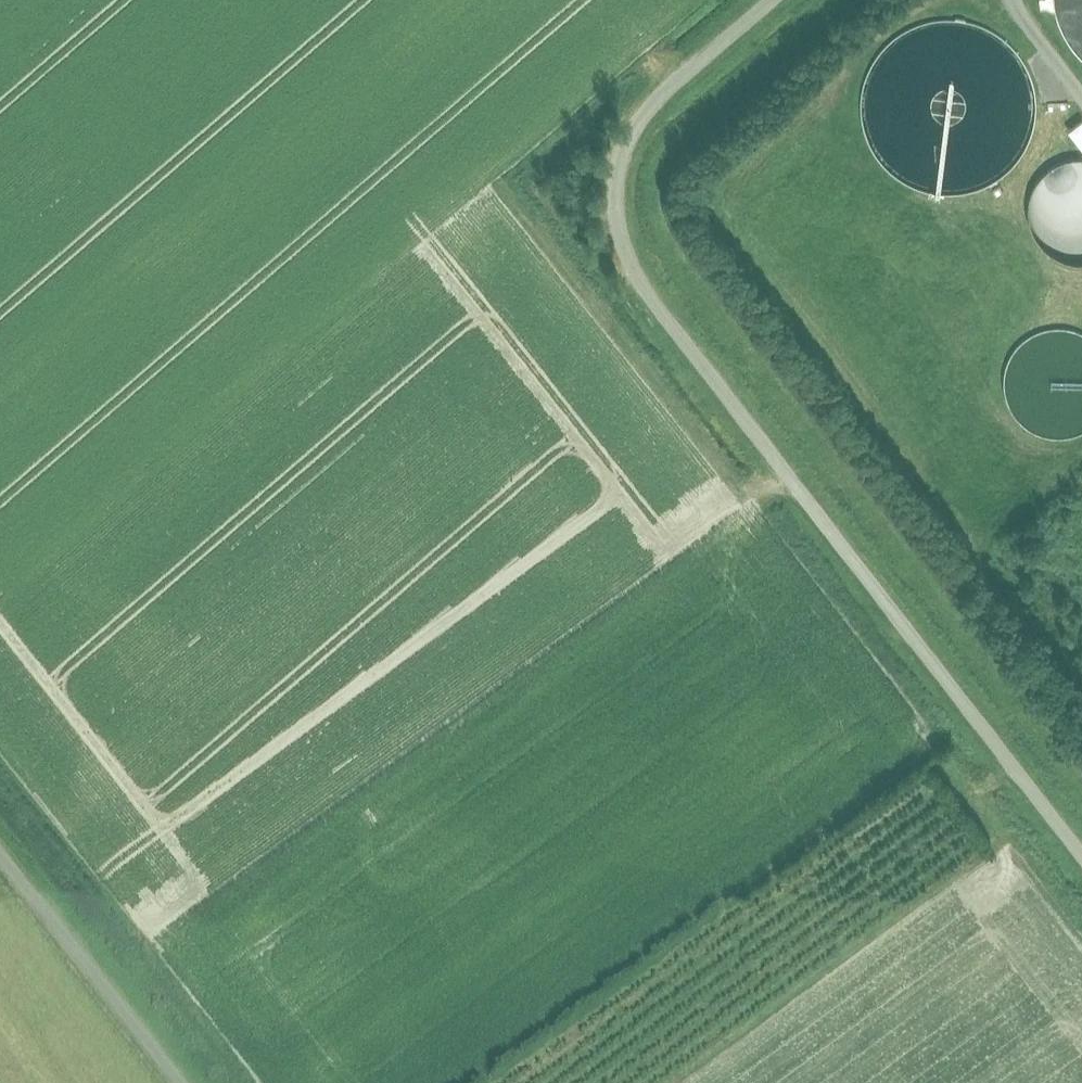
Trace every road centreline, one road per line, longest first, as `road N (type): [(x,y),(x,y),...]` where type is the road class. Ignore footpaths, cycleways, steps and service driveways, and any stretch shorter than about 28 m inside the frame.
road 1 (unclassified): [(1081,857),(641,286),(616,205),(632,141),(676,82),(773,0)]
road 2 (unclassified): [(186,1082),(0,850)]

